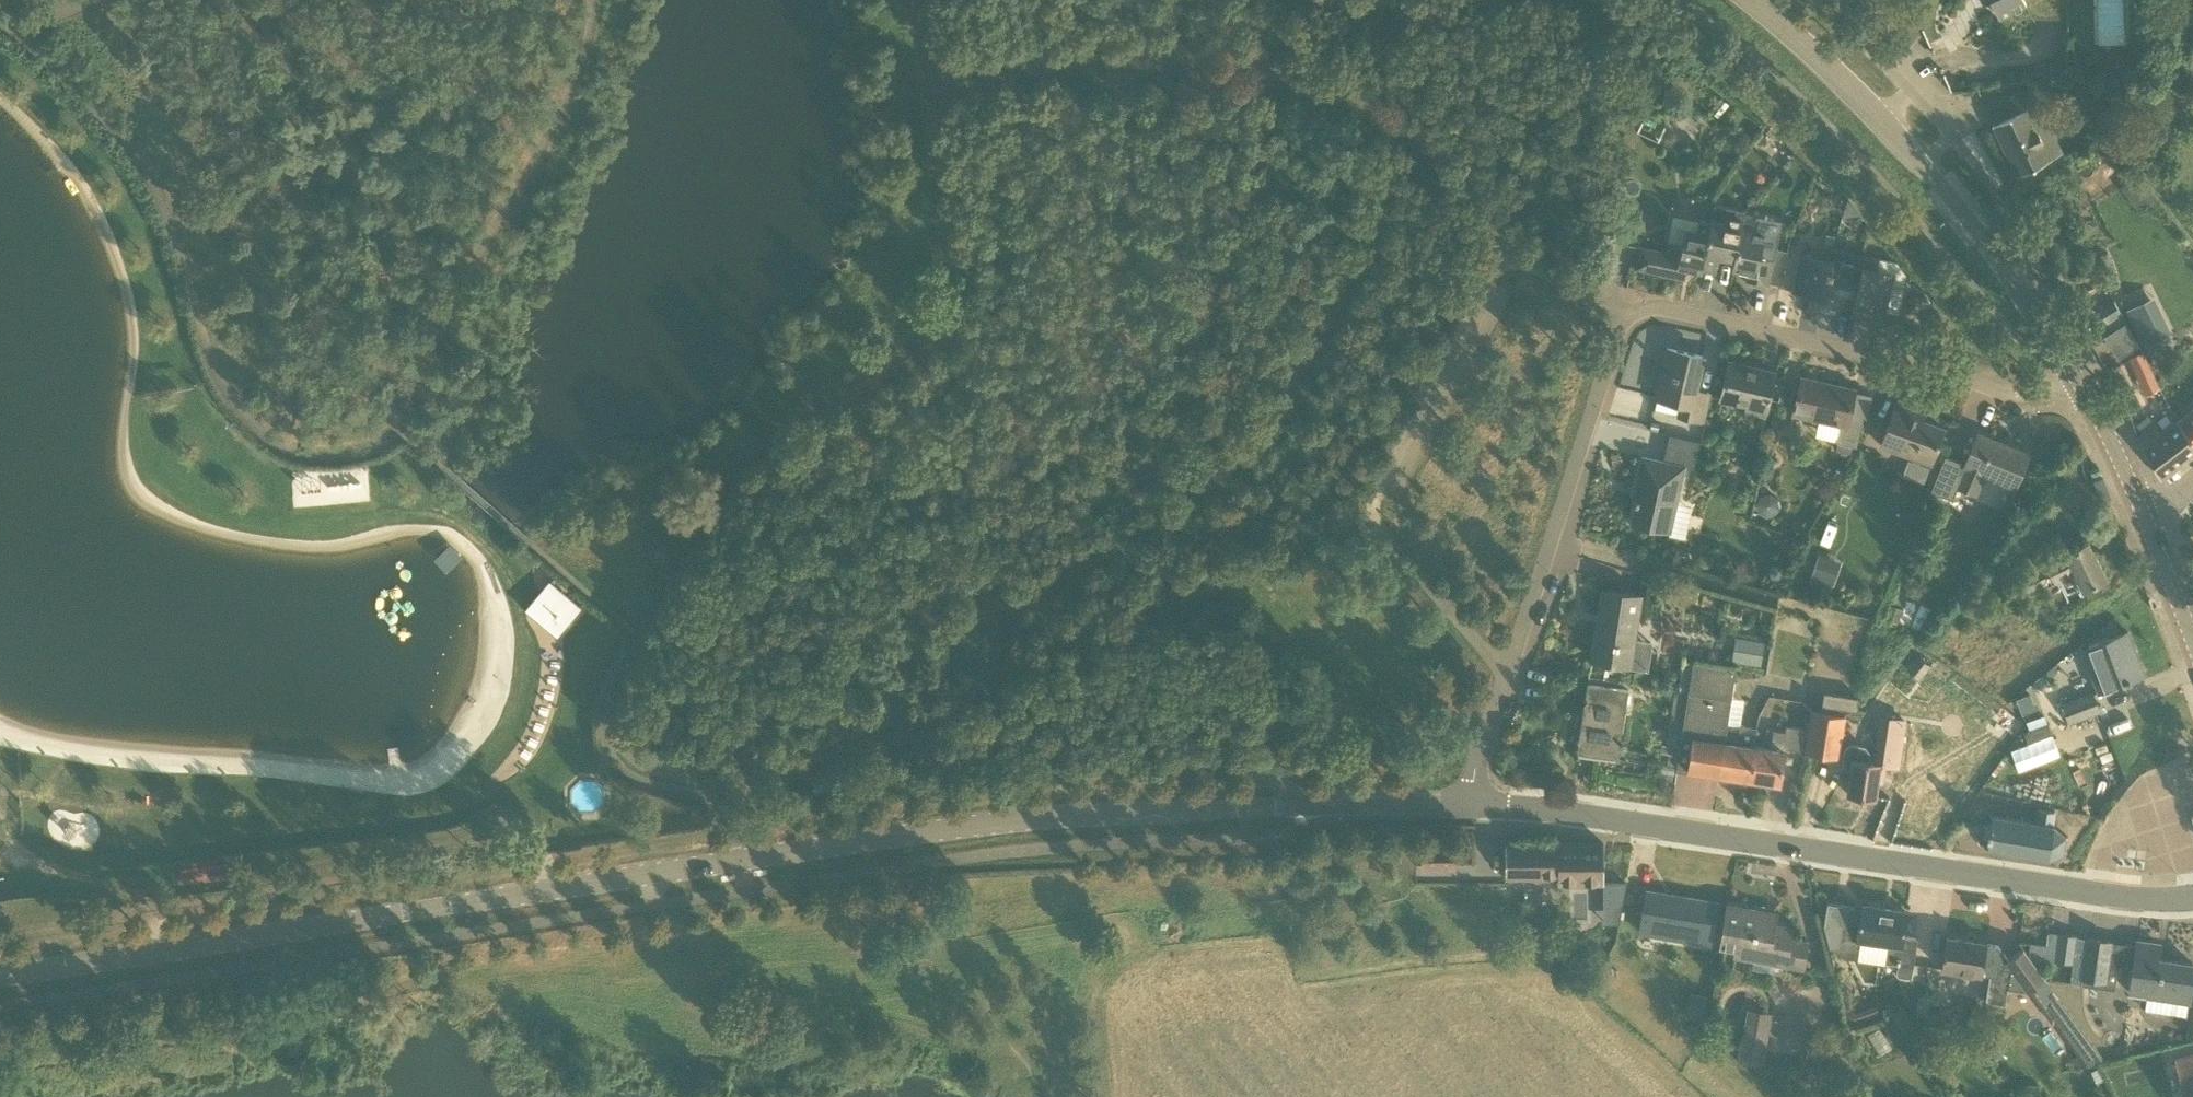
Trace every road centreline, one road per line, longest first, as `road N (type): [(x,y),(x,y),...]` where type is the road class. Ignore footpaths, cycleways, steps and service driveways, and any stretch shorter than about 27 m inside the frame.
road 1 (tertiary): [(0,977),(1026,820),(1464,804)]
road 2 (tertiary): [(1464,804),(2161,903),(2192,897)]
road 3 (residential): [(1464,804),(1626,314)]
road 4 (secondary): [(2078,384),(1960,206),(1750,0)]
road 5 (track): [(650,876),(705,954),(877,1020),(1029,1062),(1051,1096)]
road 6 (residential): [(2078,384),(2029,392),(1657,306),(1626,314)]
road 7 (secondary): [(2146,523),(2078,384)]
road 8 (secondary): [(2192,647),(2146,523)]

